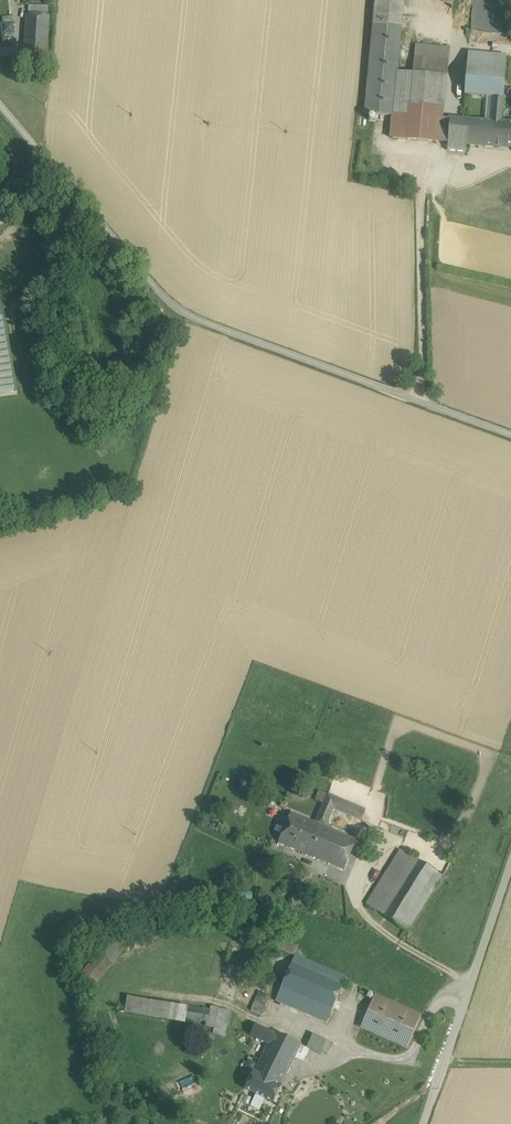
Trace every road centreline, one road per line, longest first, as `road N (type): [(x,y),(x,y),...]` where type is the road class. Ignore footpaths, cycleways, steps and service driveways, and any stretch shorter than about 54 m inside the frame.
road 1 (unclassified): [(510,435),(175,311),(0,104)]
road 2 (unclassified): [(510,861),(423,1123)]

